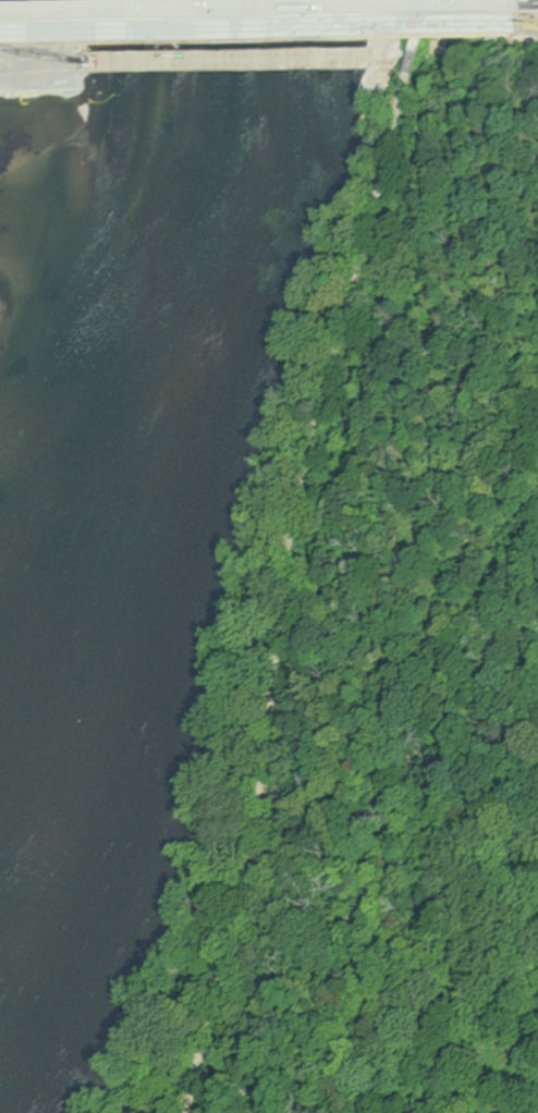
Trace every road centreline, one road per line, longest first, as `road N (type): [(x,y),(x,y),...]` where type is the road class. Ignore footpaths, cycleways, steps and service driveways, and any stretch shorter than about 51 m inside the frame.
road 1 (motorway): [(0,37),(509,26)]

